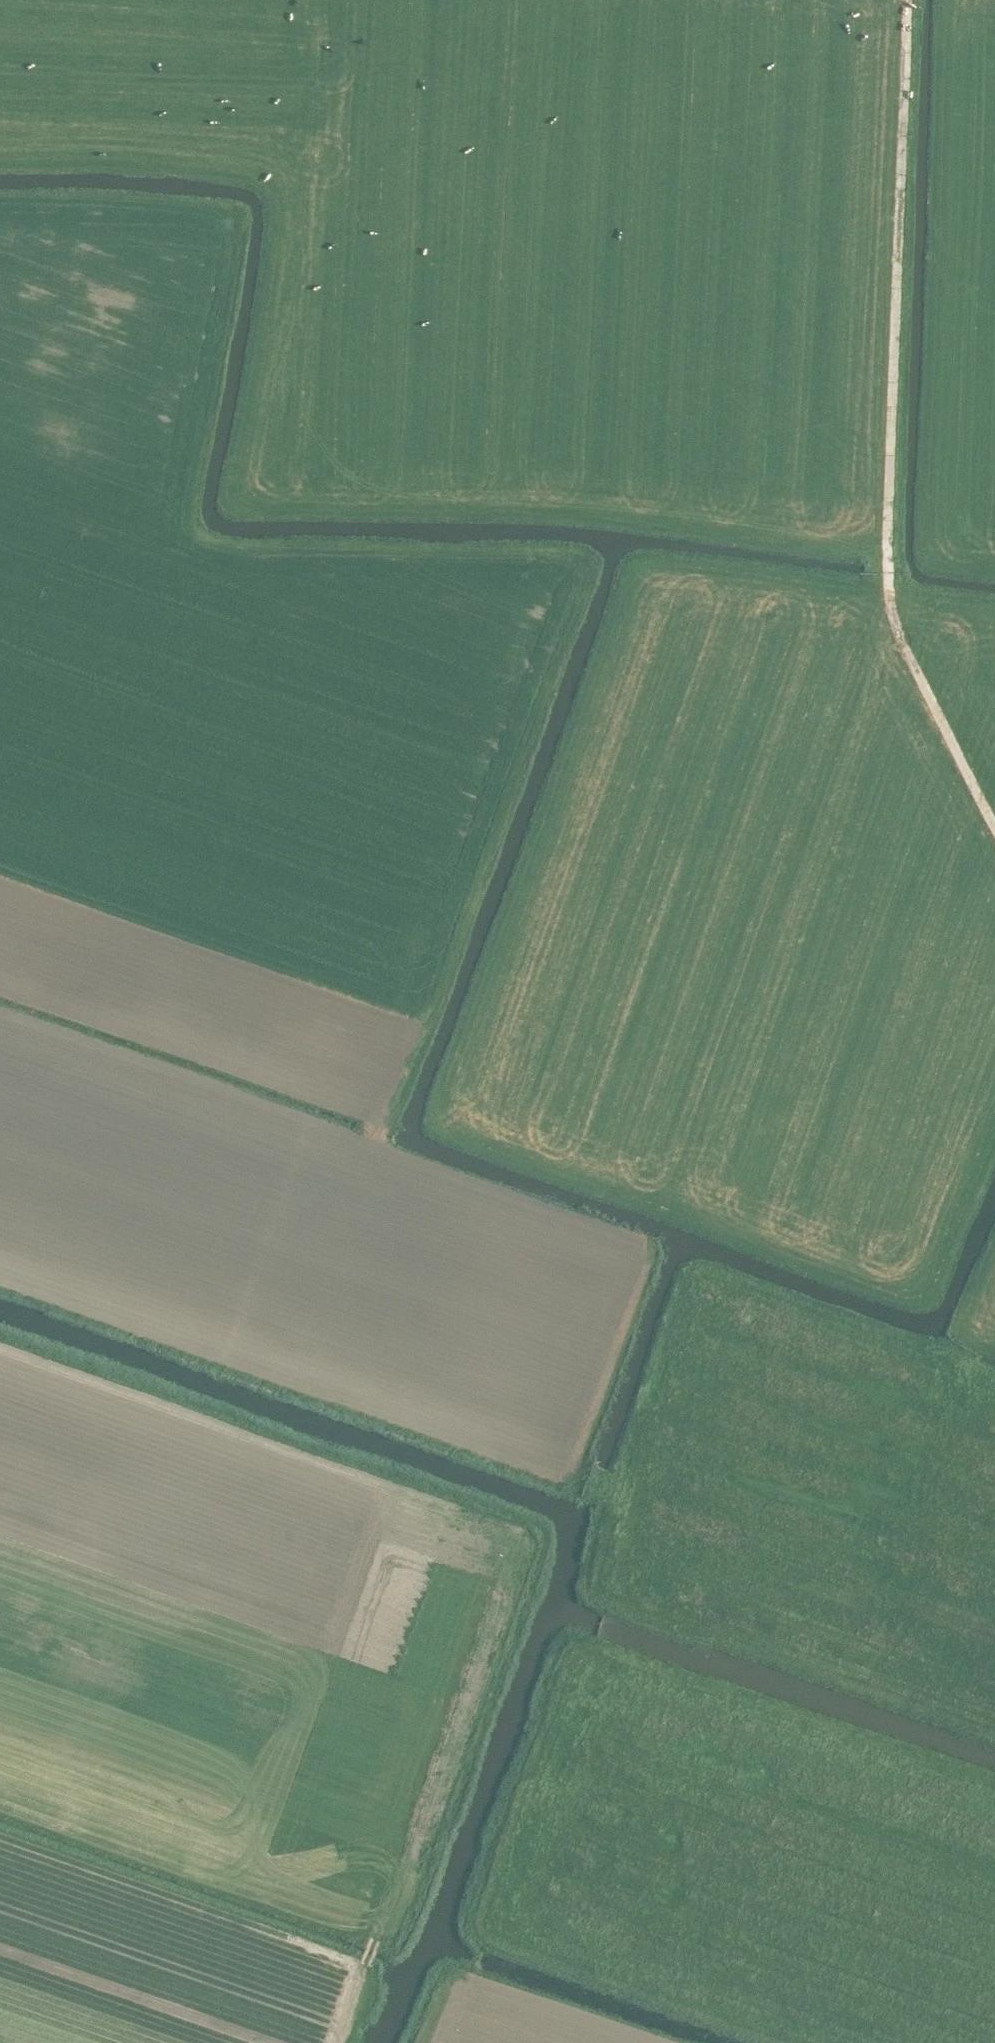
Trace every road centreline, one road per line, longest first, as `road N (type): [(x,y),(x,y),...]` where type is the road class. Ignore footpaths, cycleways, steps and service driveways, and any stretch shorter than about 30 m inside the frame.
road 1 (track): [(994,820),(893,620),(893,325),(909,0)]

